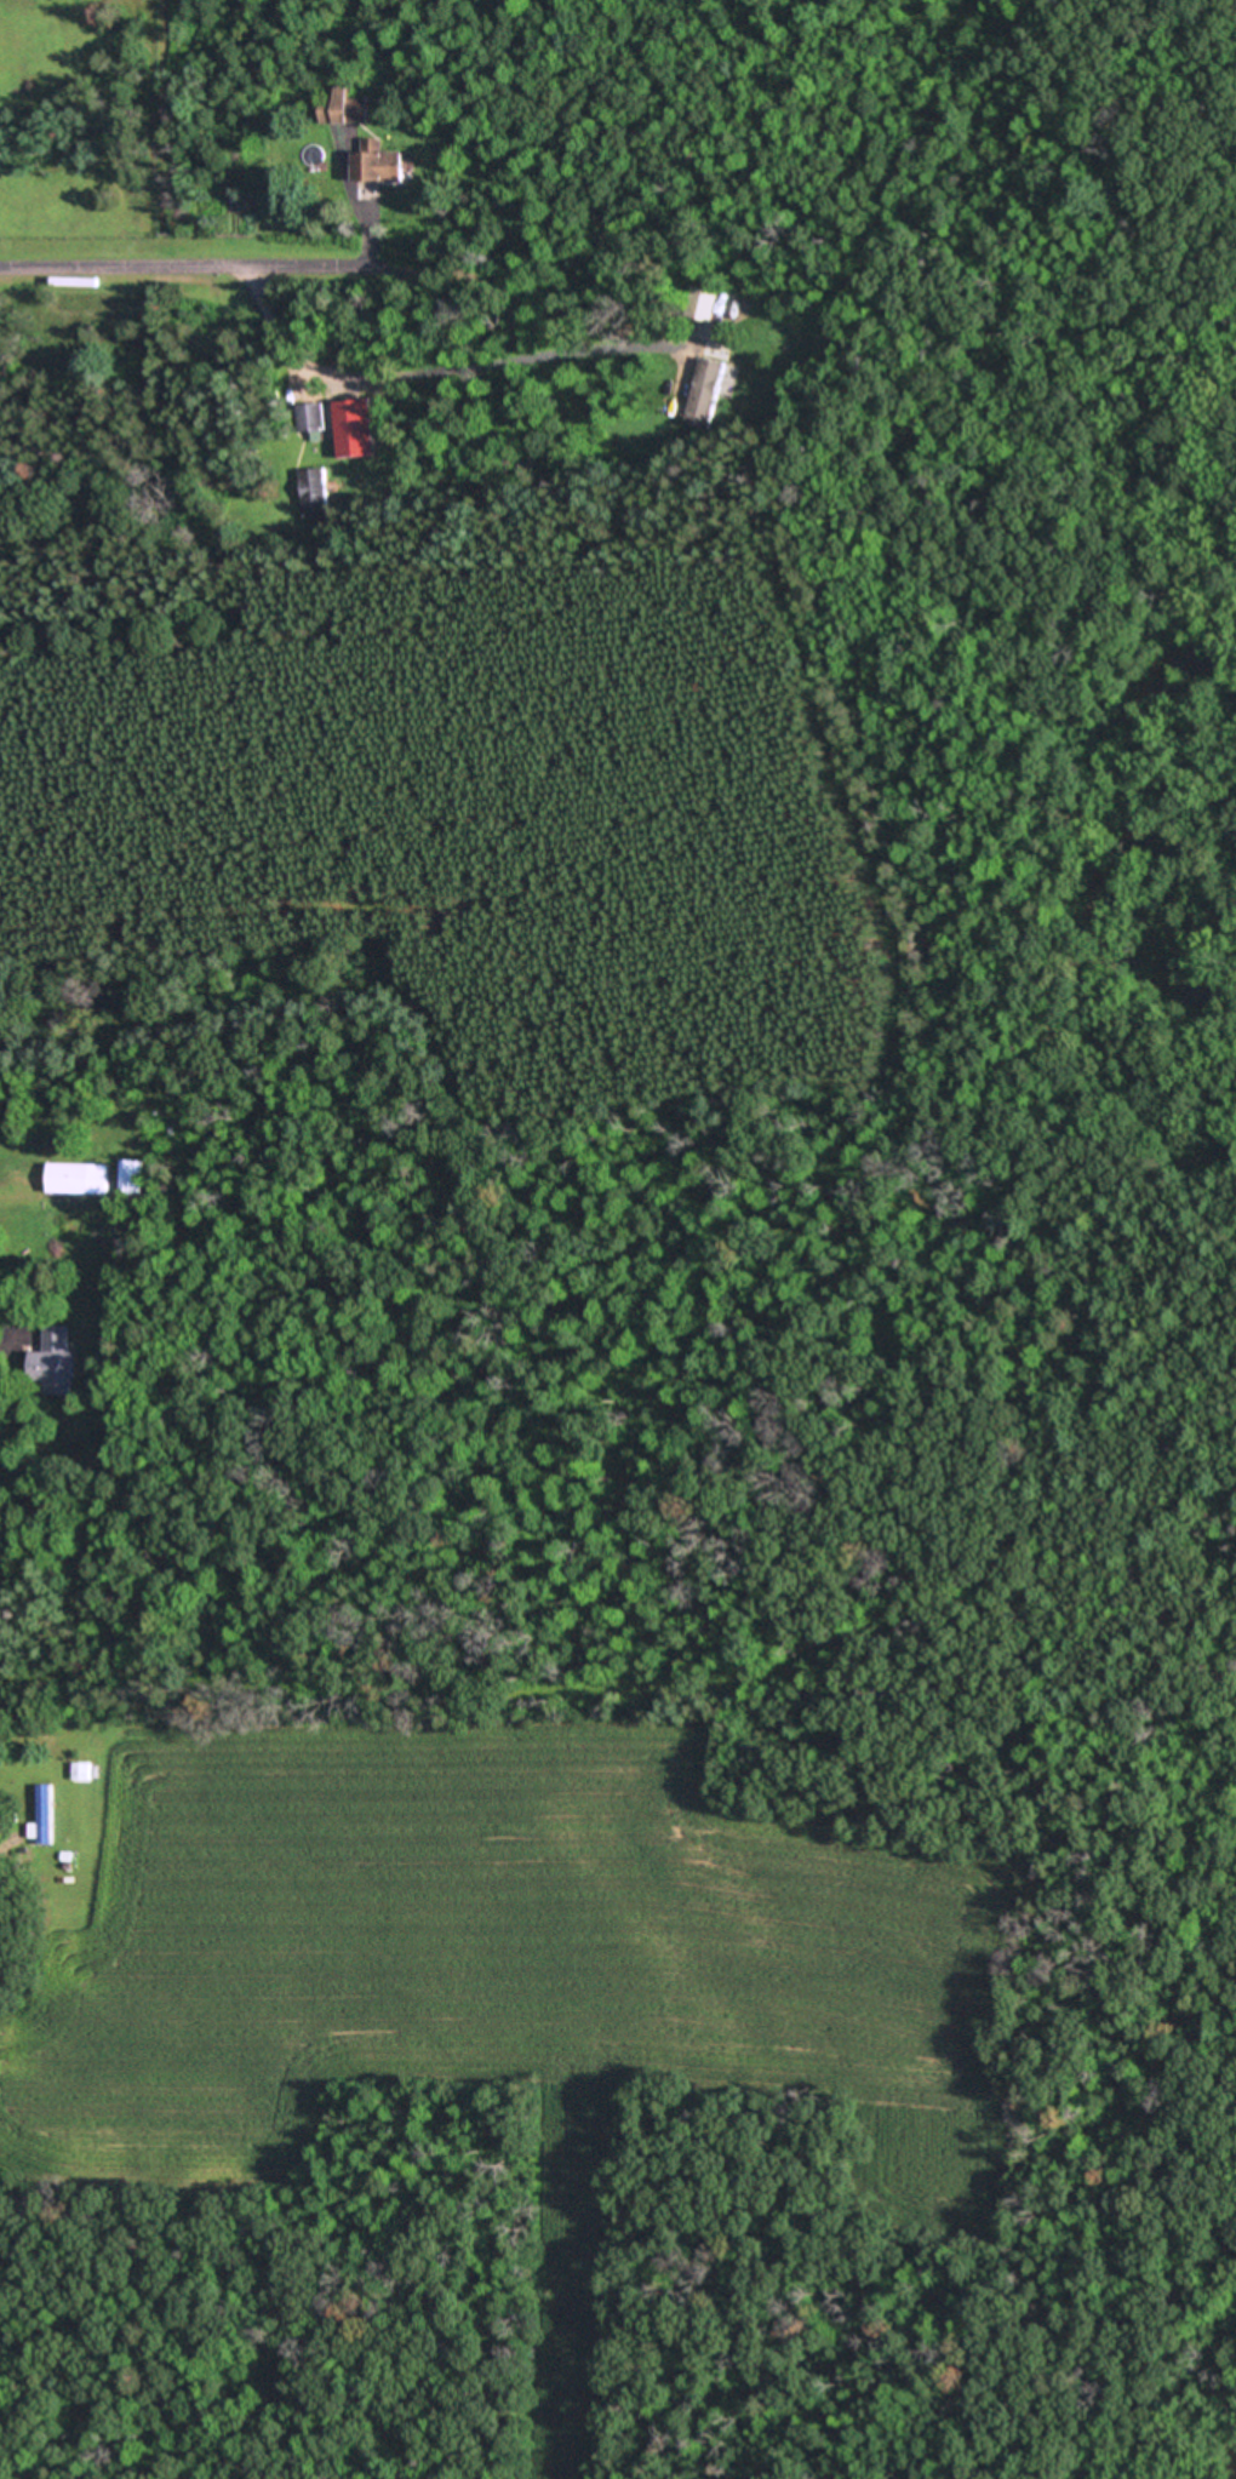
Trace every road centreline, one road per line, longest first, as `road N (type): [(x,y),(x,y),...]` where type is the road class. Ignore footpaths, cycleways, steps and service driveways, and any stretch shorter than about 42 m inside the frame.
road 1 (residential): [(0,271),(388,270)]

